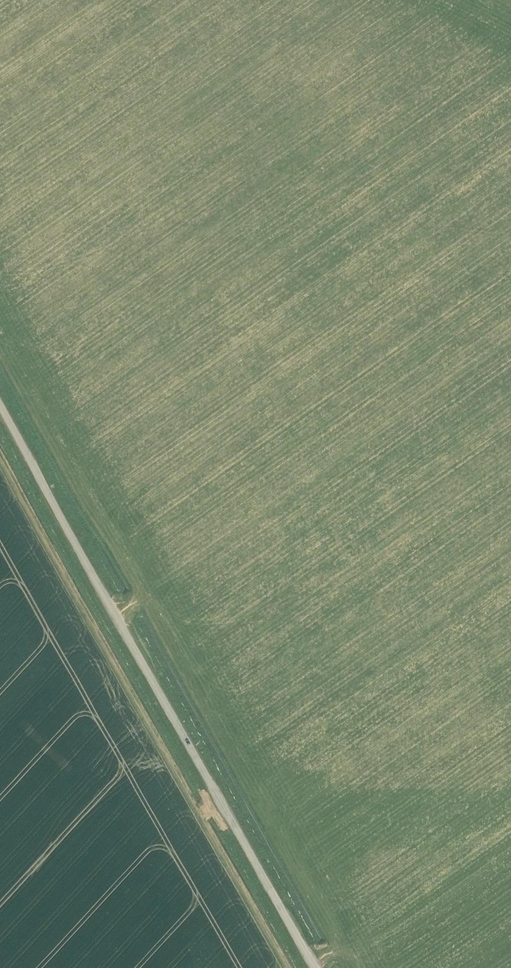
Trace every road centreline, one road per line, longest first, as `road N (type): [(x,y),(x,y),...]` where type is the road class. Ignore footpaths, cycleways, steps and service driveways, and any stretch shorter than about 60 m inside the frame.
road 1 (unclassified): [(314,967),(0,407)]

